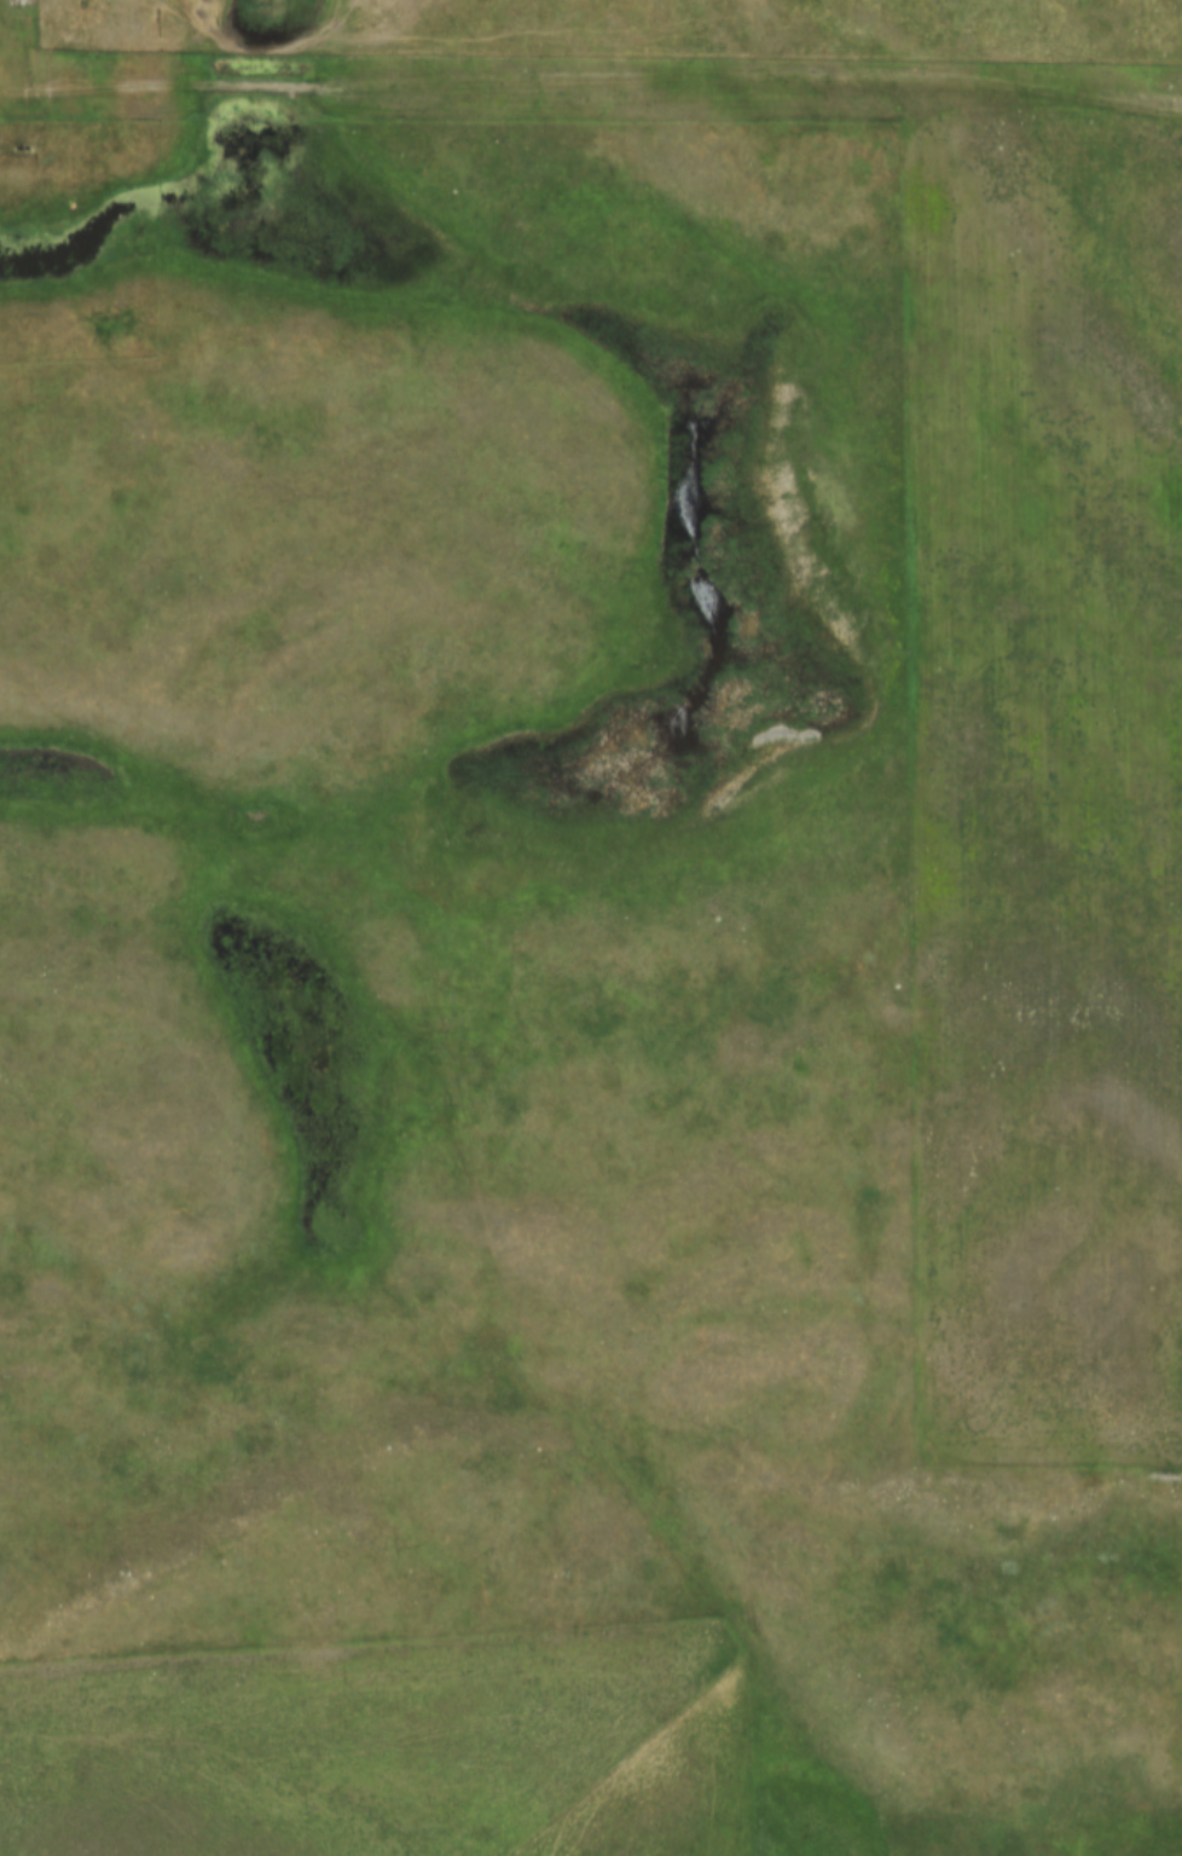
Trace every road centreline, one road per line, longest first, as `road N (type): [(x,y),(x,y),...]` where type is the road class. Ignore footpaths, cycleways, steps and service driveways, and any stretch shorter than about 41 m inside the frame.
road 1 (track): [(0,93),(1002,81),(1181,112)]

